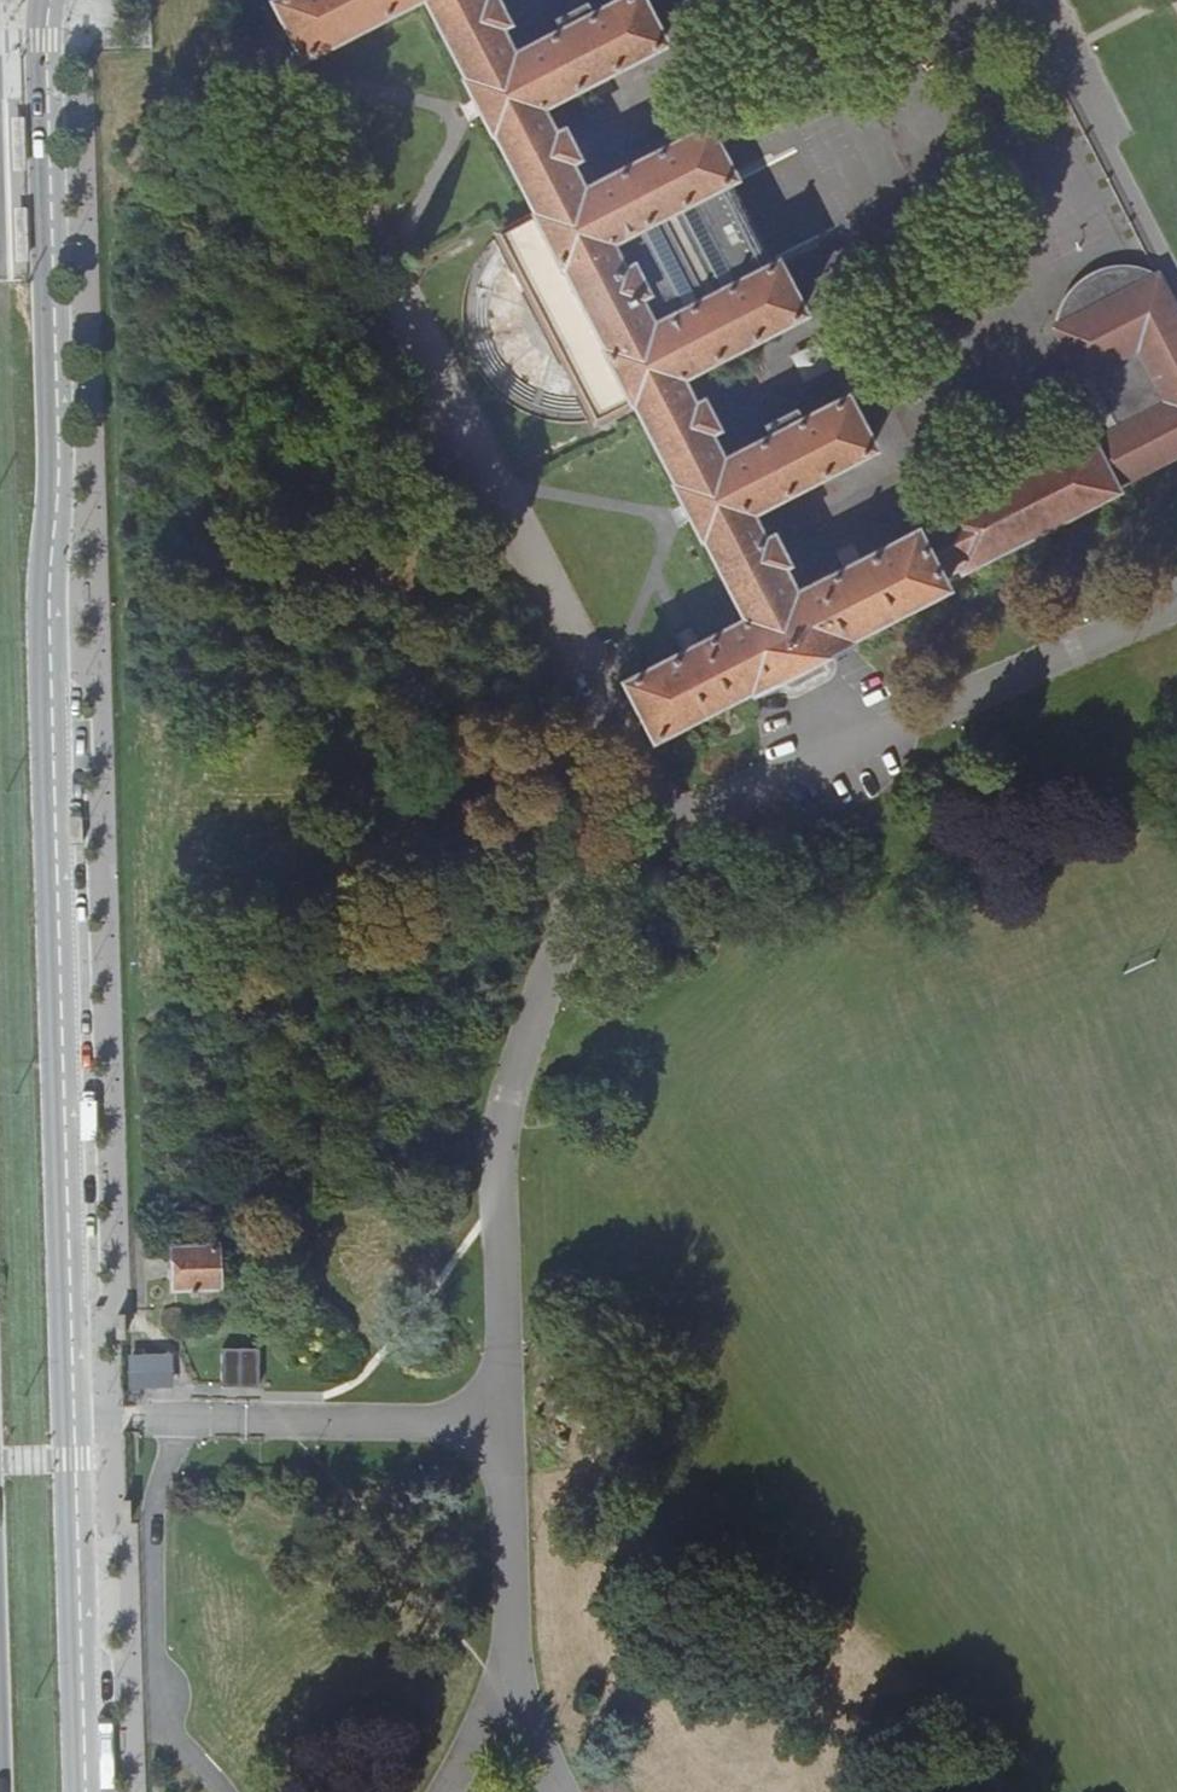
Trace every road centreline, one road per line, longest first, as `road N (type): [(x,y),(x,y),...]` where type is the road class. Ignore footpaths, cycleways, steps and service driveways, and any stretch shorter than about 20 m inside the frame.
road 1 (primary): [(82,1791),(44,638),(56,478),(48,0)]

